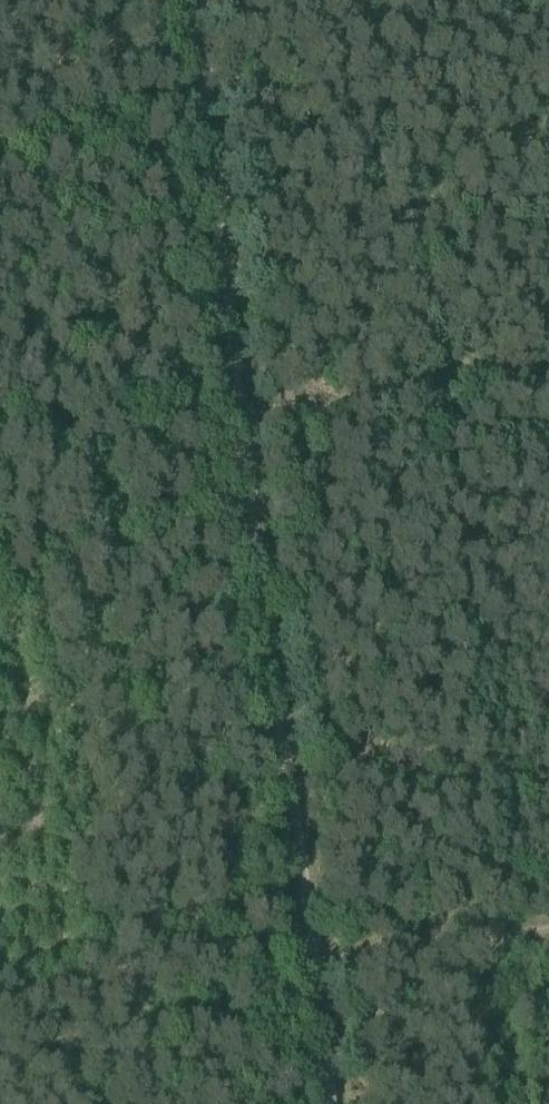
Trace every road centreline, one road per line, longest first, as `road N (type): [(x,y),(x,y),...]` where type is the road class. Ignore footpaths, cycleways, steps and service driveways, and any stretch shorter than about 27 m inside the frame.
road 1 (track): [(196,0),(312,947)]
road 2 (track): [(548,379),(245,411)]
road 3 (track): [(207,95),(0,158)]
road 4 (track): [(312,947),(325,1103)]

